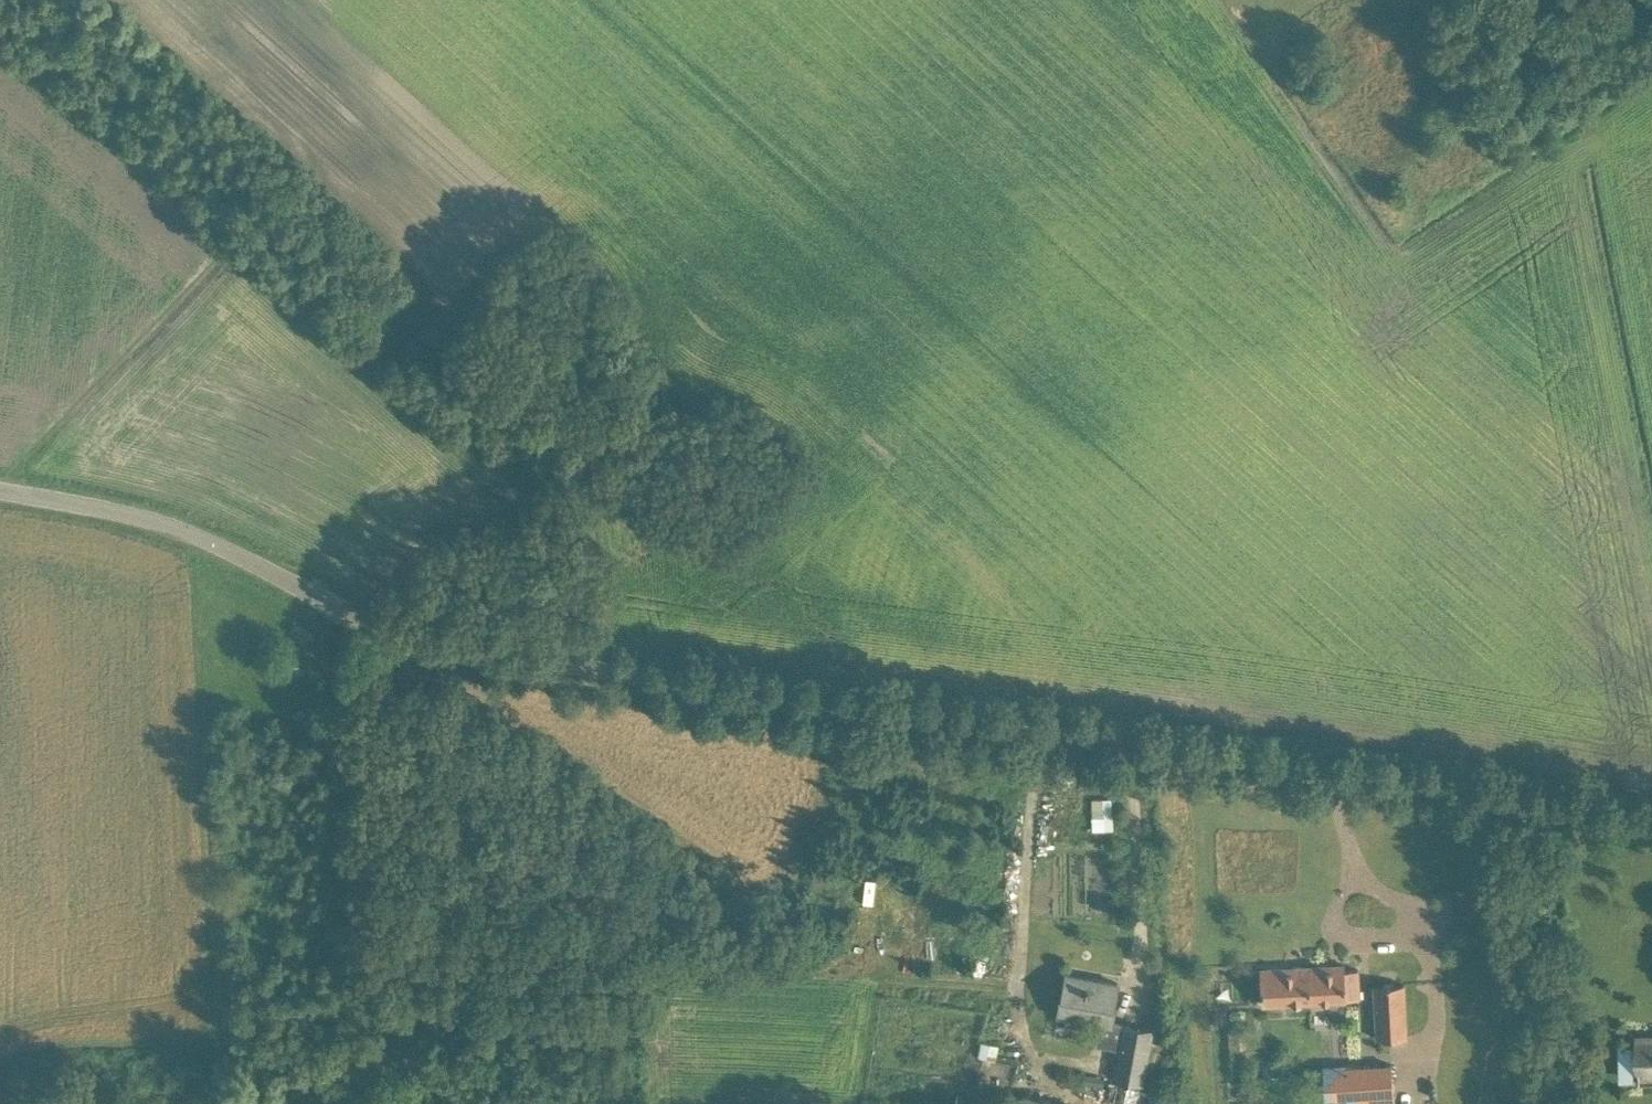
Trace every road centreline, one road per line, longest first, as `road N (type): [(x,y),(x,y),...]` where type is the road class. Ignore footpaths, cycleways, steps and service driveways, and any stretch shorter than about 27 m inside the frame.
road 1 (unclassified): [(1651,826),(1157,746),(467,653),(333,607),(173,527),(0,491)]
road 2 (track): [(221,1025),(209,1042),(113,1044),(0,1062)]

